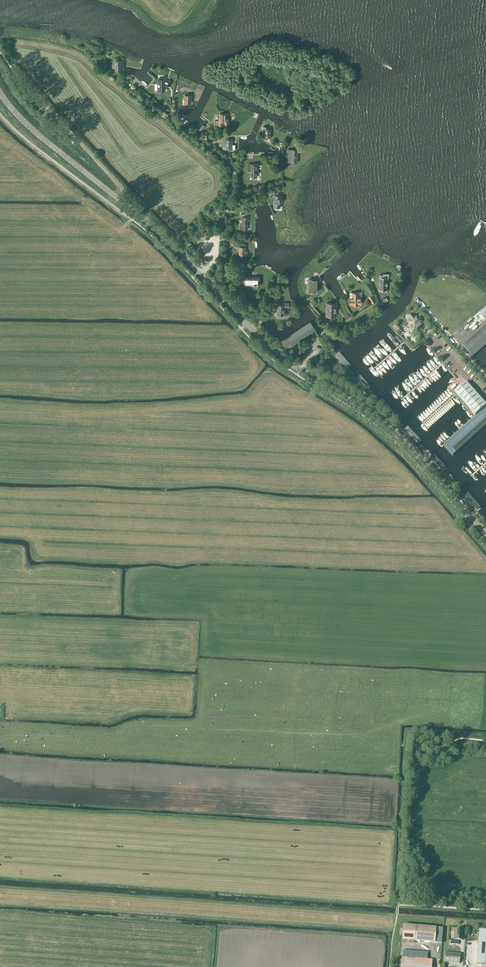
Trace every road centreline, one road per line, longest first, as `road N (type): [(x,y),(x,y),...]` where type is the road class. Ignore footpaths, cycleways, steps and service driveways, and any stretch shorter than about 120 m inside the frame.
road 1 (tertiary): [(485,533),(399,437),(273,350),(116,198)]
road 2 (tertiary): [(116,198),(32,130),(0,93)]
road 3 (unclassified): [(116,198),(117,184),(29,91)]

